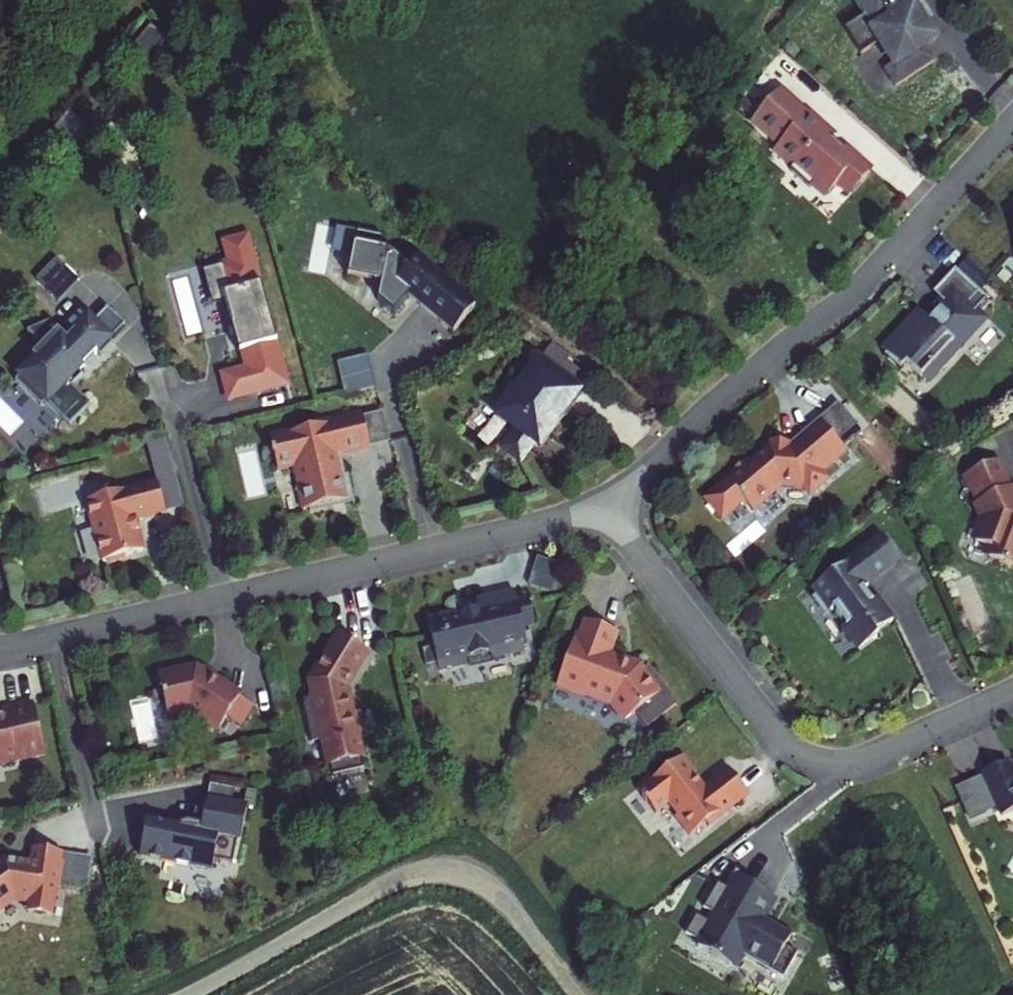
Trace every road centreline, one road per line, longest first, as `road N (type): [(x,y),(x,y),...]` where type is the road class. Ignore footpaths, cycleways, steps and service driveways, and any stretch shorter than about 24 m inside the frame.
road 1 (residential): [(0,648),(523,528),(597,503)]
road 2 (residential): [(1012,119),(855,288),(597,503)]
road 3 (residential): [(597,503),(769,723),(806,756),(838,764),(873,756),(1012,693)]
road 4 (unclassified): [(576,994),(506,902),(477,879),(448,872),(386,886),(190,994)]

